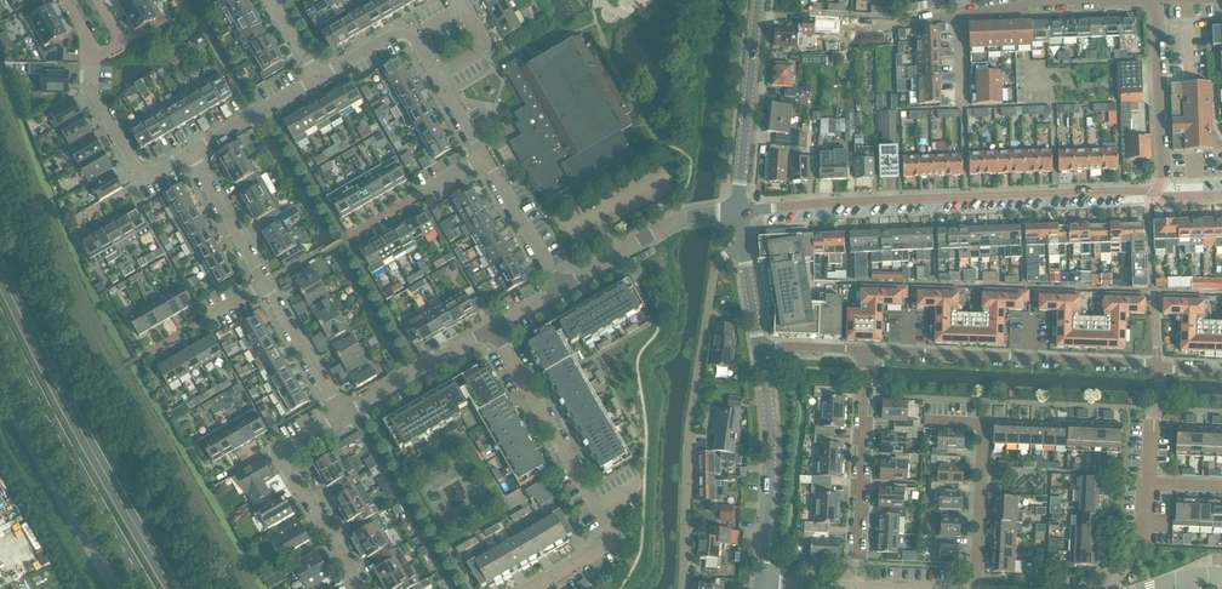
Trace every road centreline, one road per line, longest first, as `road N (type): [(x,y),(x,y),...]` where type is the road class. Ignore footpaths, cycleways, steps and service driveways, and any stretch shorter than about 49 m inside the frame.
road 1 (residential): [(1155,194),(737,211)]
road 2 (residential): [(742,241),(716,266),(690,418),(683,588)]
road 3 (residential): [(866,350),(1221,372)]
road 4 (primary): [(170,588),(0,278)]
road 5 (residential): [(533,588),(598,552),(607,527),(493,330)]
road 6 (primary): [(0,319),(151,588)]
road 7 (residential): [(340,417),(190,152)]
road 8 (residential): [(559,290),(437,76)]
road 9 (residential): [(866,350),(853,587)]
road 10 (residential): [(762,583),(770,423),(759,347)]
road 11 (unclassified): [(118,588),(0,383)]
road 12 (residential): [(358,588),(282,454),(340,417)]
road 13 (residential): [(976,588),(982,424),(927,421)]
road 14 (residential): [(737,211),(758,0)]
road 15 (residential): [(559,290),(687,215),(737,211)]
road 16 (residential): [(1154,2),(1155,194)]
road 17 (residential): [(93,60),(91,90),(144,174),(190,152)]
road 18 (residential): [(340,417),(493,330)]
road 19 (residential): [(437,76),(406,32),(318,76)]
road 20 (residential): [(190,152),(318,76)]

